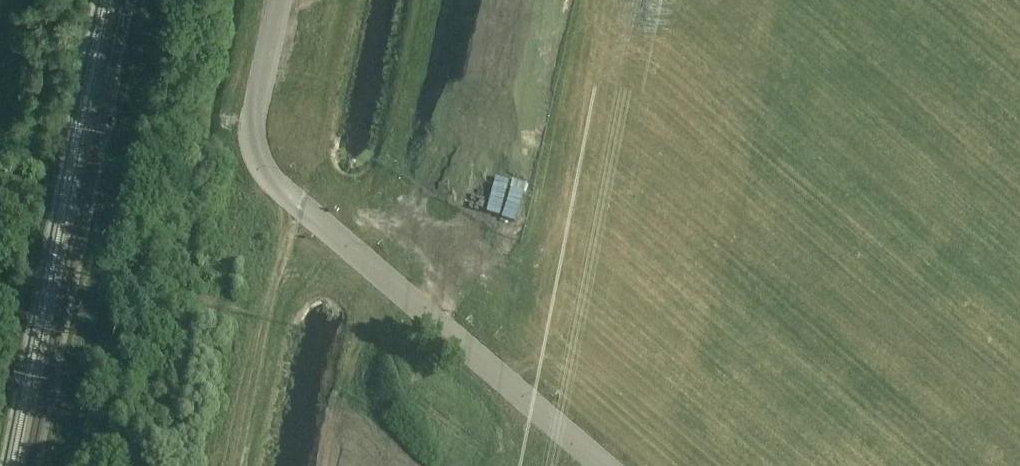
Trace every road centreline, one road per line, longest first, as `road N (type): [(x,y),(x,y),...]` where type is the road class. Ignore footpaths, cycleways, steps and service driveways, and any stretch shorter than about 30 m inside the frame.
road 1 (unclassified): [(602,465),(264,174),(250,146),(250,117),(275,0)]

